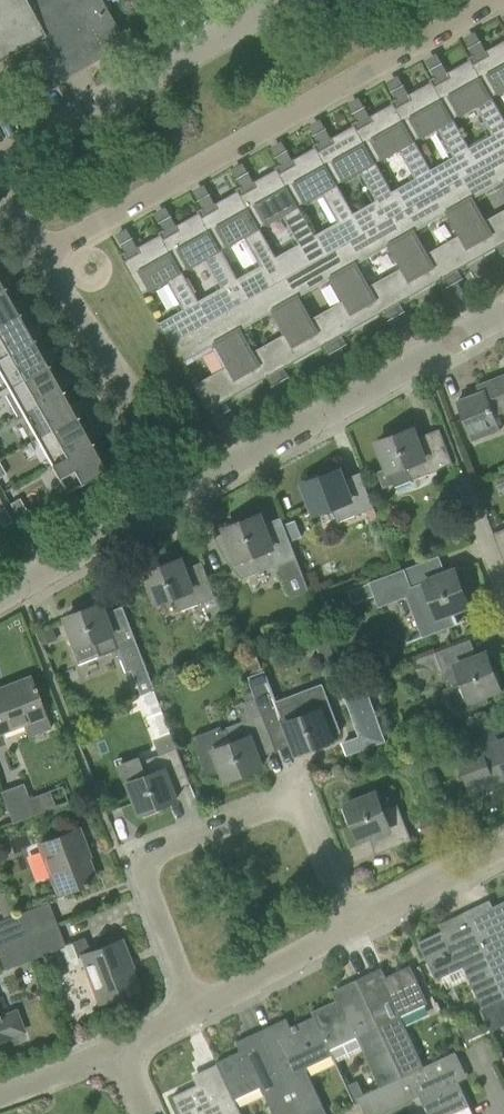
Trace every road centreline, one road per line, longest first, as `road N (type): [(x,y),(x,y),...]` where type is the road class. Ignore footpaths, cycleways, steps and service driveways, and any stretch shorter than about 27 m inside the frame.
road 1 (residential): [(0,596),(503,312)]
road 2 (residential): [(41,255),(494,0)]
road 3 (residential): [(199,999),(146,870),(159,846),(267,796),(295,801),(354,915)]
road 4 (residential): [(277,0),(0,161)]
road 5 (residential): [(41,255),(151,430)]
road 6 (residential): [(199,999),(354,915)]
road 7 (residential): [(354,915),(503,832)]
road 8 (residential): [(0,1090),(112,1038)]

